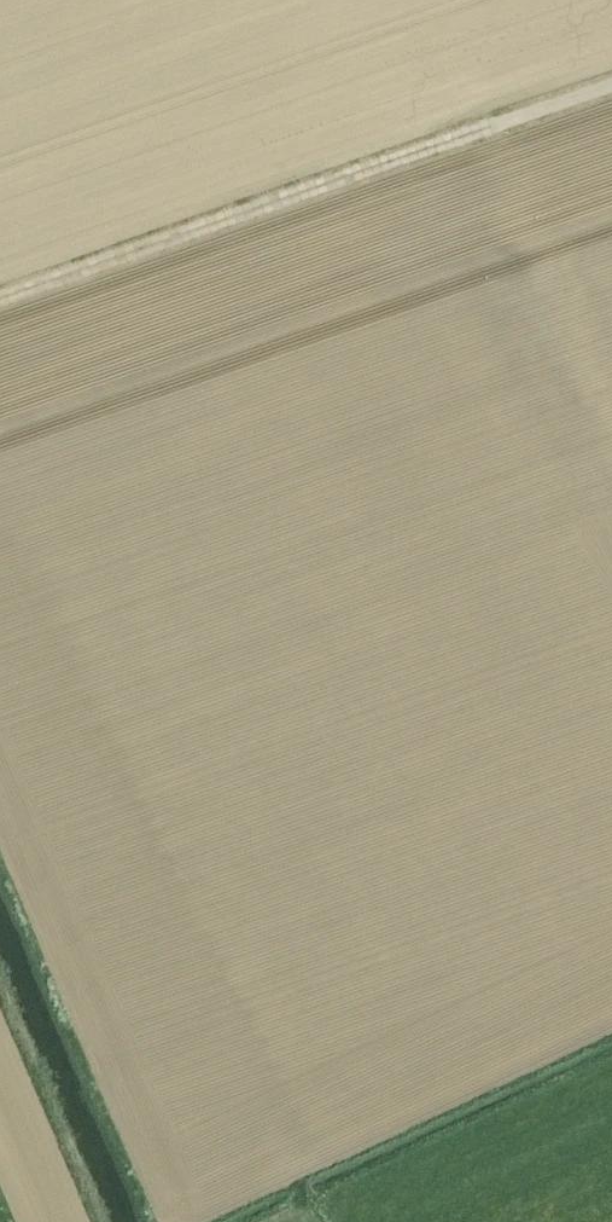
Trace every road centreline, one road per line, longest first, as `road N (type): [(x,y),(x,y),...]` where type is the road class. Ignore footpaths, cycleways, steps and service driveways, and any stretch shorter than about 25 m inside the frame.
road 1 (track): [(0,298),(611,86)]

